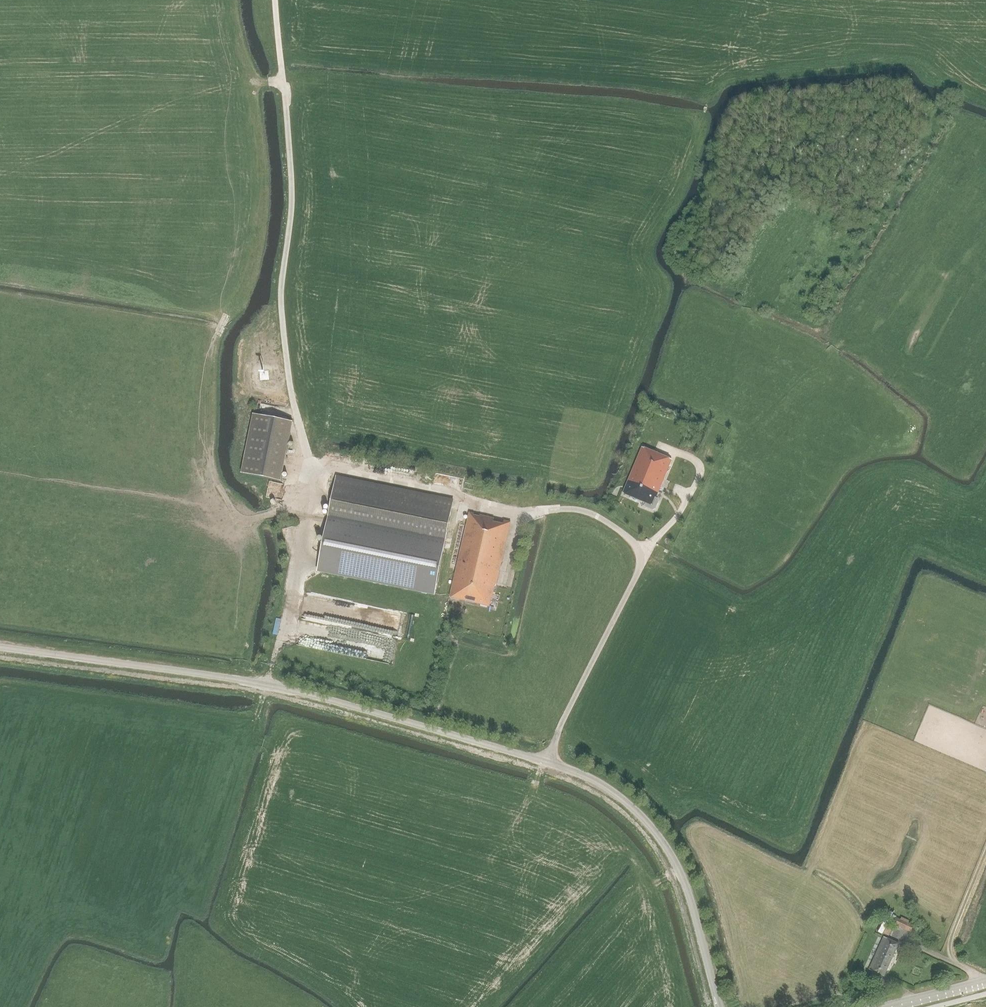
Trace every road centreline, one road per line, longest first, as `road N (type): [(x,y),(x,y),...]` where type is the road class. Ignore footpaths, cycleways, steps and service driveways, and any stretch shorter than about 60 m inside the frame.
road 1 (tertiary): [(0,647),(300,692),(599,783),(640,815),(677,865),(719,1006)]
road 2 (track): [(274,0),(291,183),(281,312),(291,393),(314,465)]
road 3 (track): [(985,850),(948,948),(980,984)]

